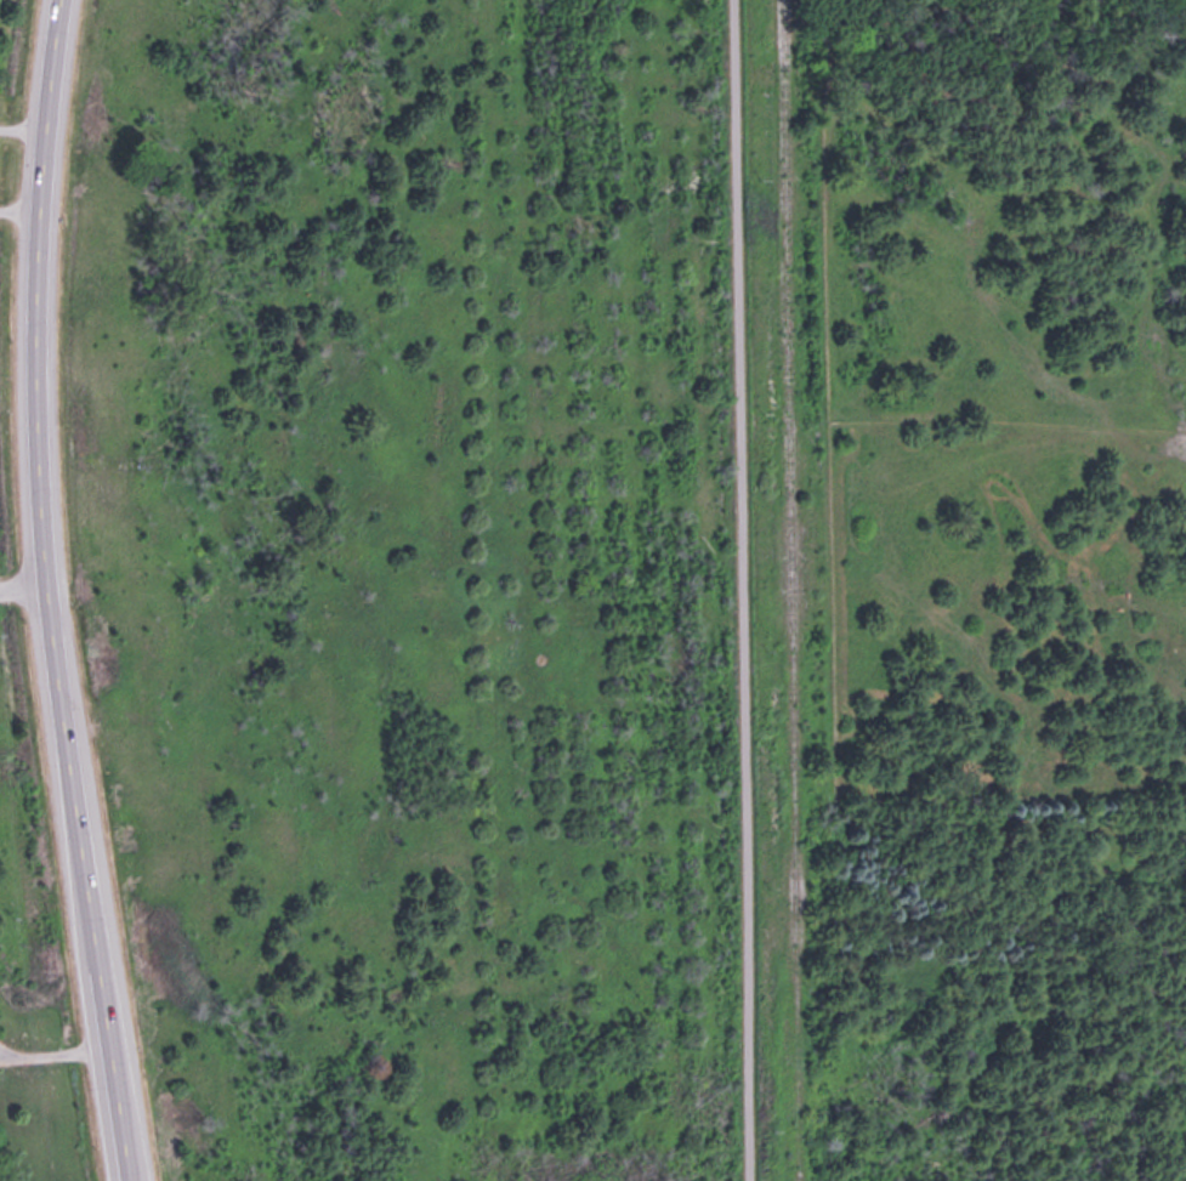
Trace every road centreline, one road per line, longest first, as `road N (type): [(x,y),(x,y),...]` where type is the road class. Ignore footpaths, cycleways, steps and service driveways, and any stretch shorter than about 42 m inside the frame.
road 1 (primary): [(135,1180),(46,579),(34,369),(40,176),(59,0)]

